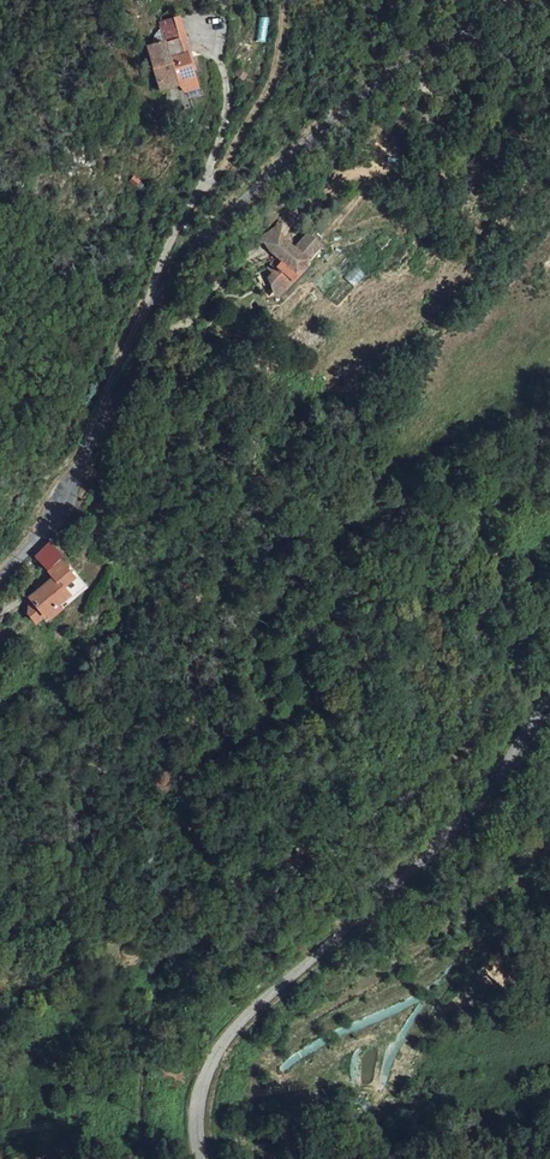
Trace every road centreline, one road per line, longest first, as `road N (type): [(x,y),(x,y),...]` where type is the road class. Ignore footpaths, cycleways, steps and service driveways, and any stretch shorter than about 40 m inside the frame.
road 1 (unclassified): [(0,574),(61,509),(152,304),(210,232),(343,105),(503,0)]
road 2 (track): [(151,1158),(141,1130),(144,1057),(163,1006),(215,944),(318,854),(443,766),(549,634)]
road 3 (unclassified): [(549,697),(463,822),(248,1012),(205,1070),(196,1129),(202,1158)]
road 4 (track): [(152,304),(168,245),(274,83),(283,0)]
road 5 (track): [(318,854),(274,860),(172,909),(140,943),(66,964),(17,990)]
road 6 (track): [(142,326),(189,321),(238,263),(262,254)]

